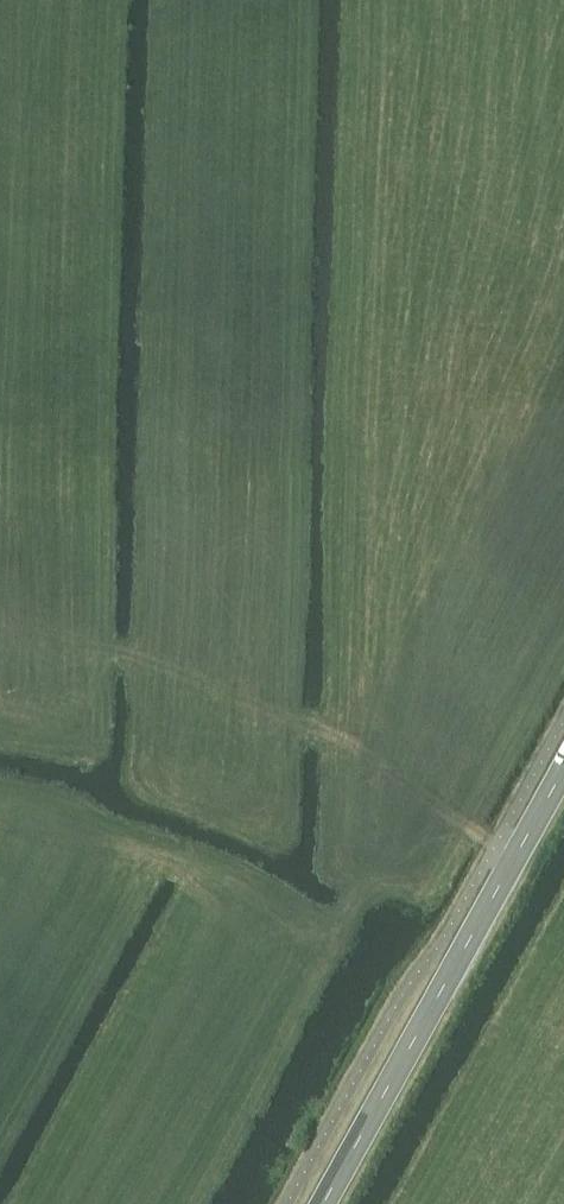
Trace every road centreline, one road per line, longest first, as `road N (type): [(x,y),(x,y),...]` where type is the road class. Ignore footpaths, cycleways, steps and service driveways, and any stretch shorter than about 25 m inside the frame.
road 1 (tertiary): [(326,1203),(563,769)]

